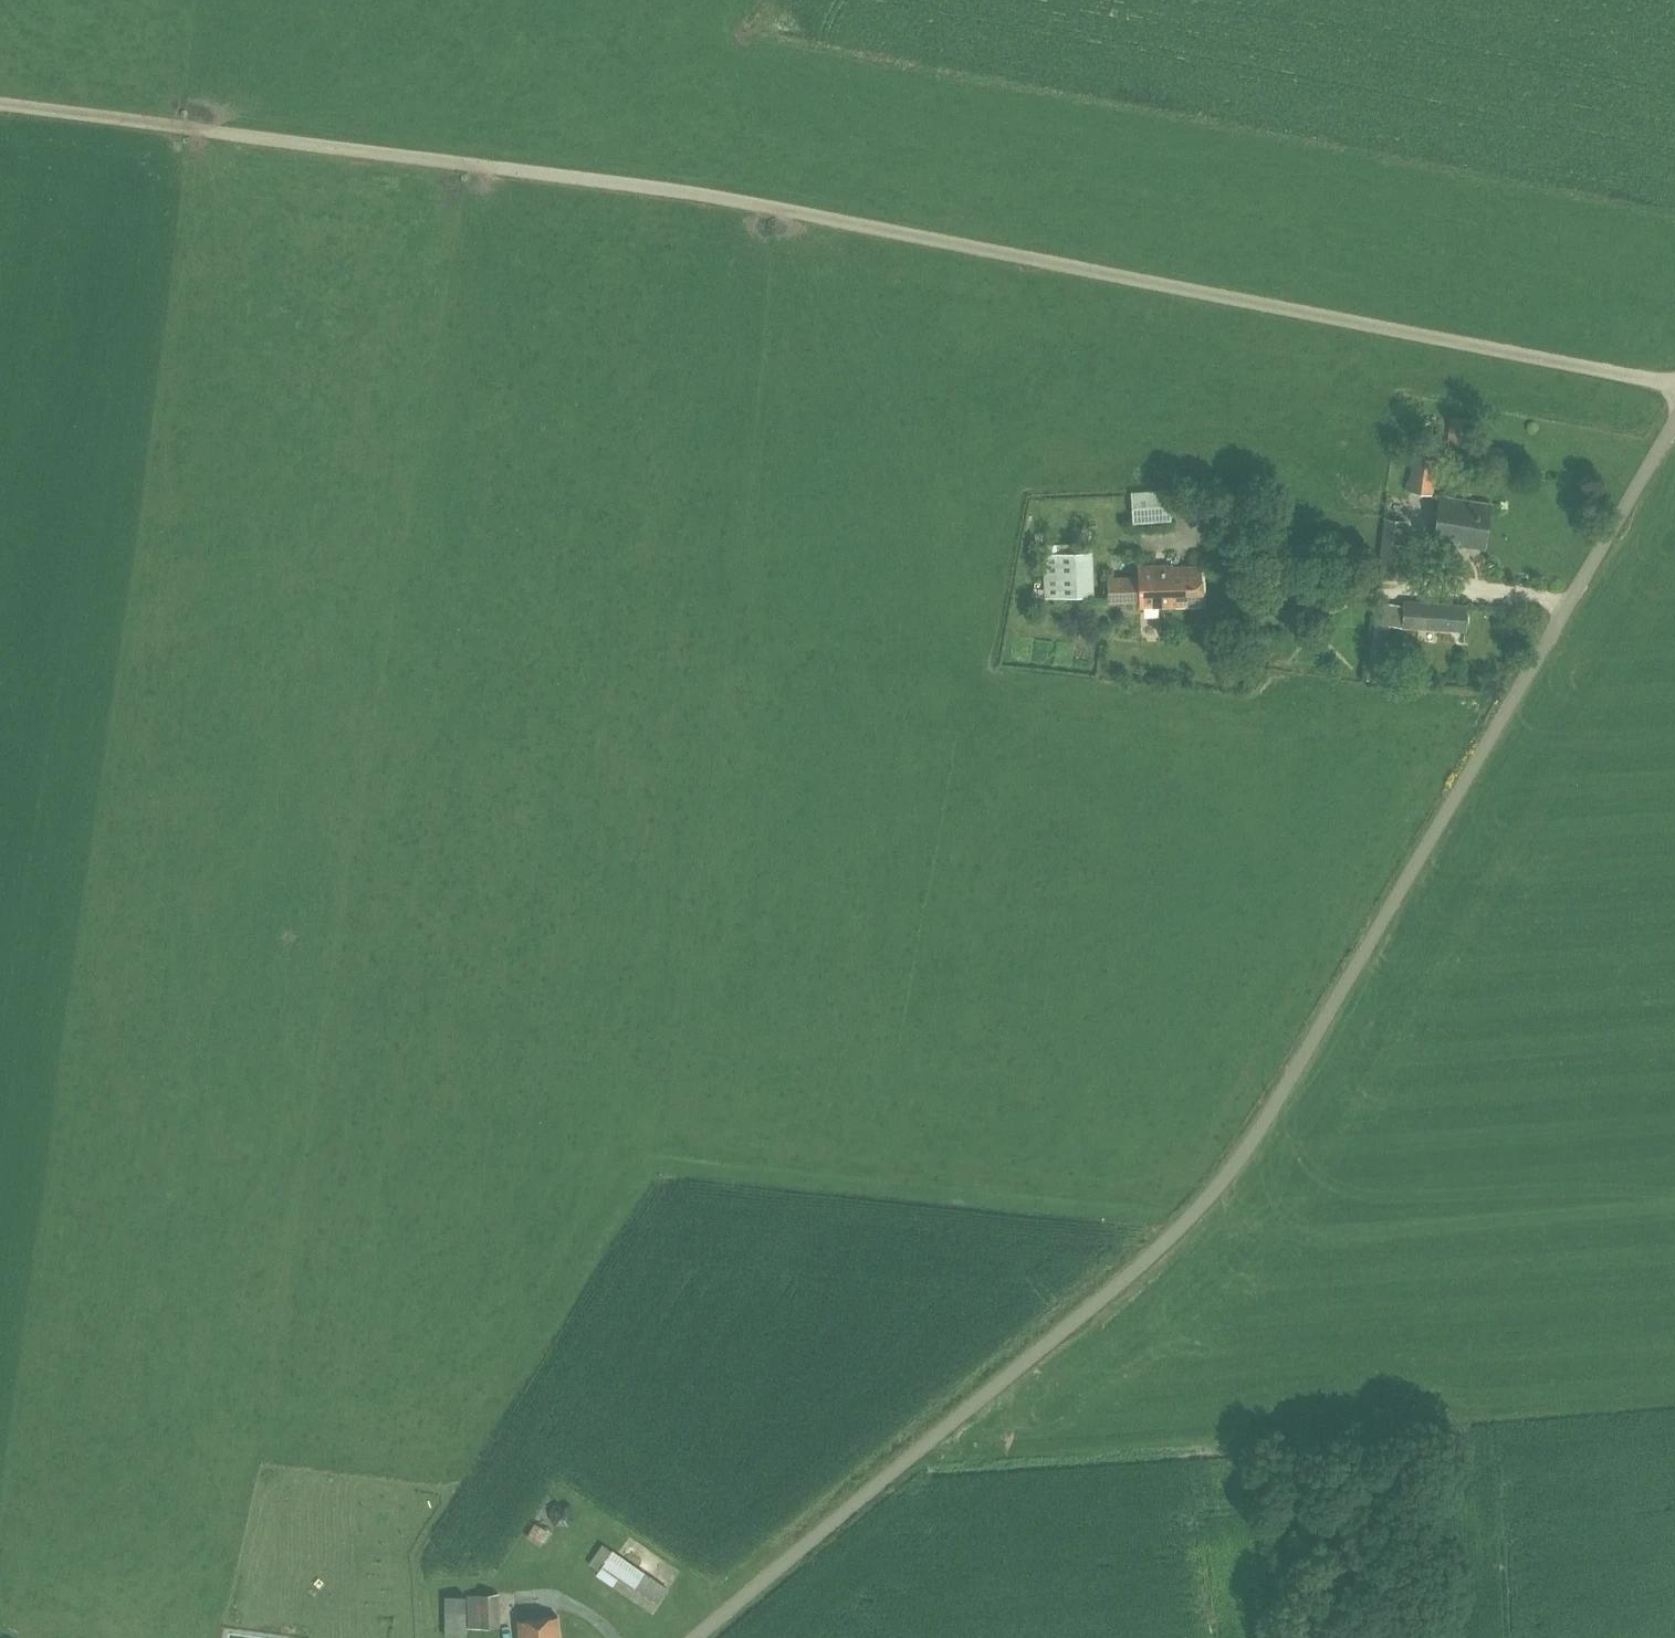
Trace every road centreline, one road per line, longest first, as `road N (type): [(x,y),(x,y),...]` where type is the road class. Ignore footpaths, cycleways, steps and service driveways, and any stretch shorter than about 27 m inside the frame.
road 1 (track): [(0,102),(727,201),(1674,387)]
road 2 (unclassified): [(684,1637),(1127,1276),(1220,1177),(1273,1102),(1674,415)]

